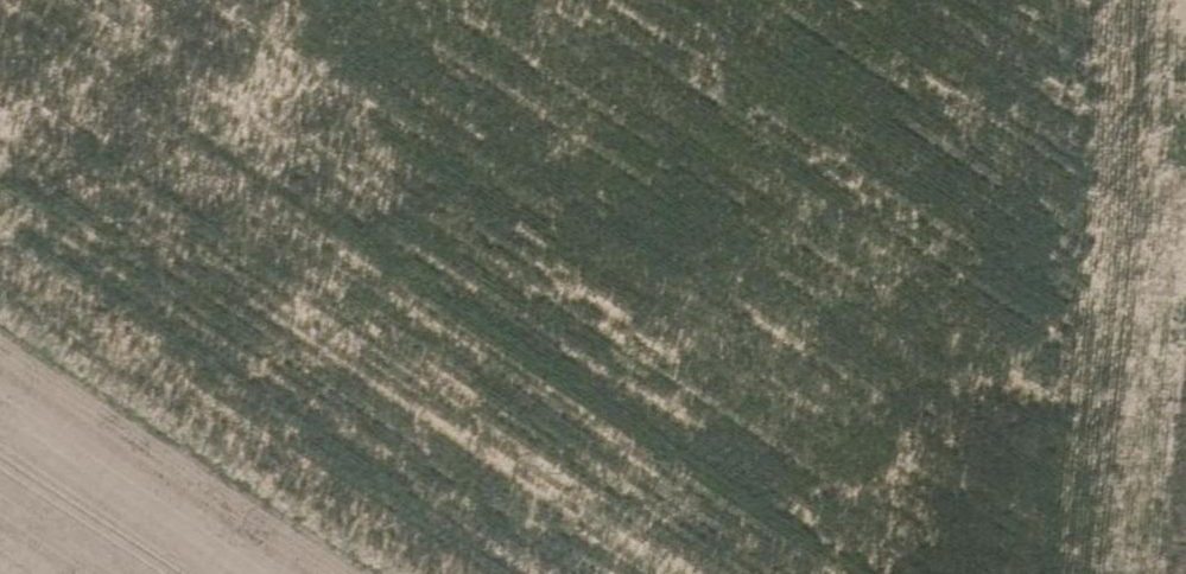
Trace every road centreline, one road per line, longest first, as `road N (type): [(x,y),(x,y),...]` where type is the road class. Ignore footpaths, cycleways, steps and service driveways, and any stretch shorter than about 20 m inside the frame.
road 1 (track): [(1172,573),(1185,450)]

